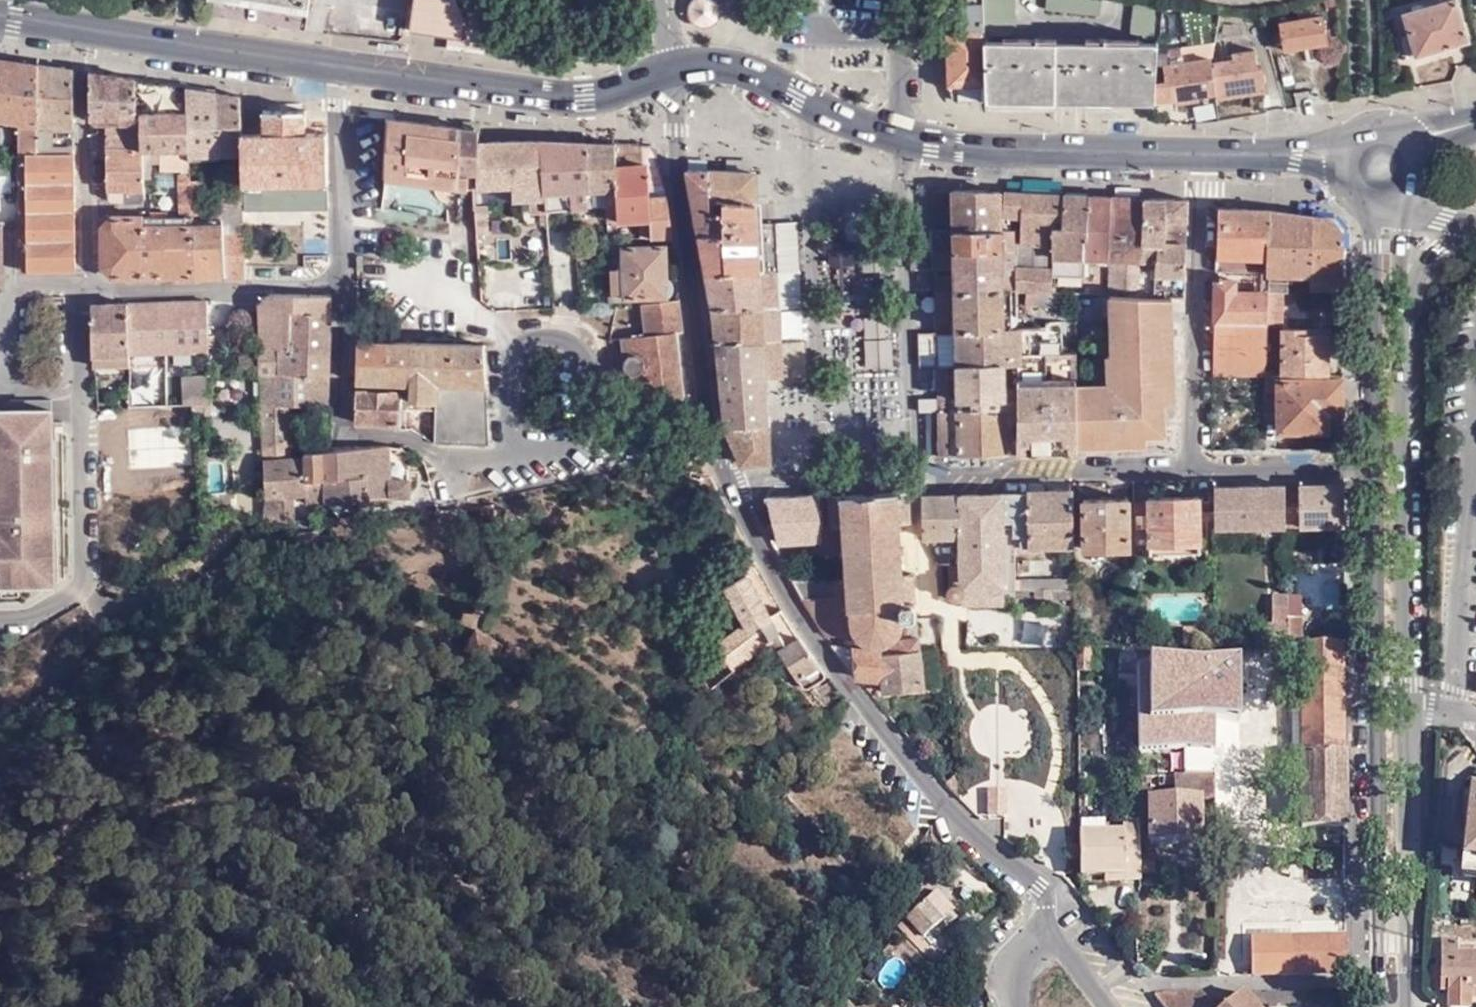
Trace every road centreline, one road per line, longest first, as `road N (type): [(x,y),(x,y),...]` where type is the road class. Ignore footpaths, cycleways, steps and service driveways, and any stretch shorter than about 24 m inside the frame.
road 1 (residential): [(709,430),(731,494),(798,620),(961,831),(1053,932)]
road 2 (tertiary): [(1371,466),(1379,1006)]
road 3 (tertiary): [(1405,706),(1401,204)]
road 4 (residential): [(336,288),(343,438),(409,436),(454,464),(677,425)]
road 5 (residential): [(0,614),(31,610),(80,585),(89,531),(78,291)]
road 6 (residential): [(671,66),(674,201),(706,412)]
road 7 (primary): [(335,65),(546,95),(607,95),(671,66)]
road 8 (residential): [(1195,470),(1205,153)]
road 9 (primary): [(892,134),(987,152),(1205,153)]
road 10 (tertiary): [(1401,1006),(1405,706)]
road 11 (residential): [(1195,470),(915,473)]
road 12 (residential): [(88,29),(78,291)]
road 13 (residential): [(78,291),(336,288)]
road 14 (tertiary): [(1373,208),(1371,466)]
road 15 (primary): [(88,29),(335,65)]
road 16 (primary): [(671,66),(695,61),(757,71),(819,107),(892,134)]
road 17 (residential): [(336,288),(335,65)]
road 18 (residential): [(1371,466),(1195,470)]
road 19 (residential): [(892,134),(900,111),(894,0)]

